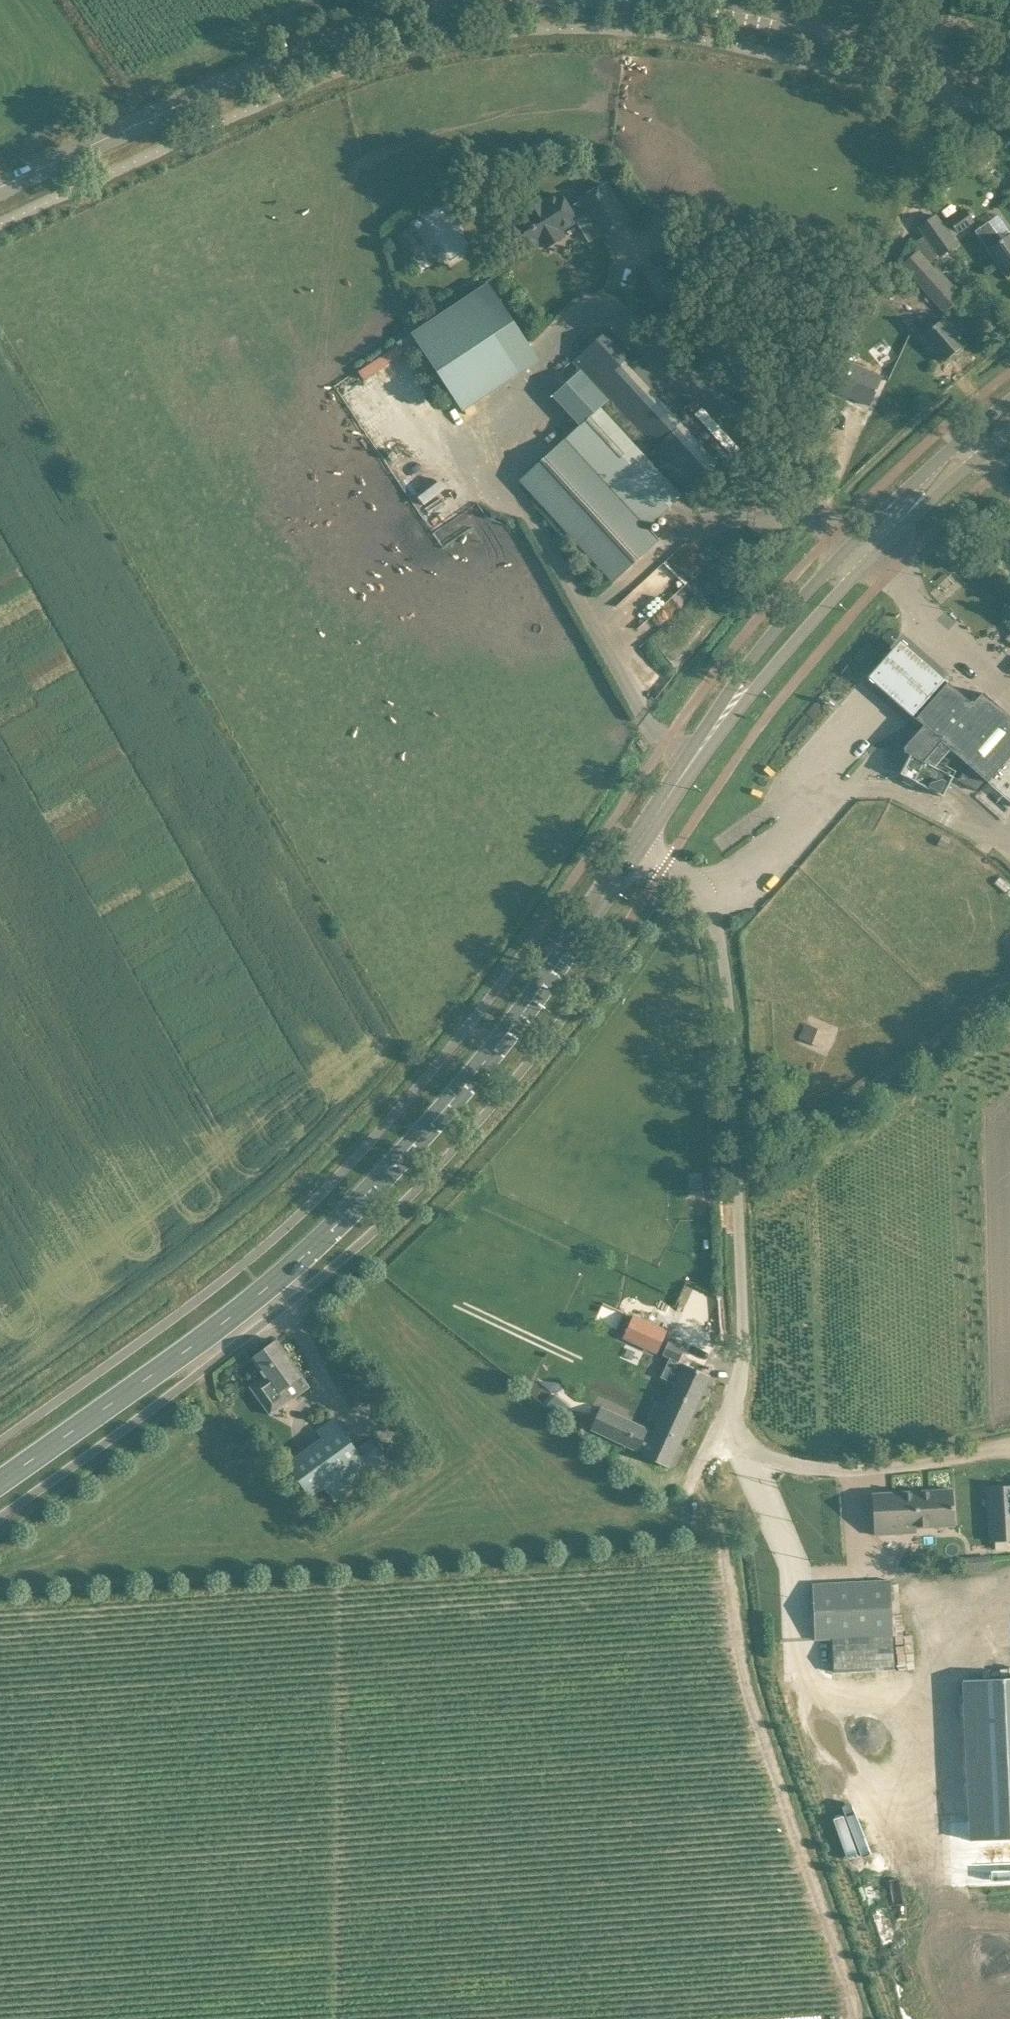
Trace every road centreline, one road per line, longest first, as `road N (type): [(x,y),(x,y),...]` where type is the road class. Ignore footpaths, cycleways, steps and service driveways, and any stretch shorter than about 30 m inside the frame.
road 1 (secondary): [(0,1488),(290,1273),(496,1048),(637,848)]
road 2 (unclassified): [(823,1475),(797,1475),(744,1452),(729,1423),(742,1360),(719,924),(709,898),(637,848)]
road 3 (tertiary): [(0,194),(329,37),(498,0)]
road 4 (secondary): [(1009,402),(931,468),(800,602),(749,667),(728,713)]
road 5 (secondary): [(728,713),(903,526),(1009,433)]
road 6 (tertiary): [(655,0),(918,53)]
road 7 (unclassified): [(823,1475),(839,1525),(861,1557),(911,1580),(1009,1577)]
road 8 (unclassified): [(1009,1451),(842,1475)]
road 9 (secondary): [(637,848),(728,713)]

